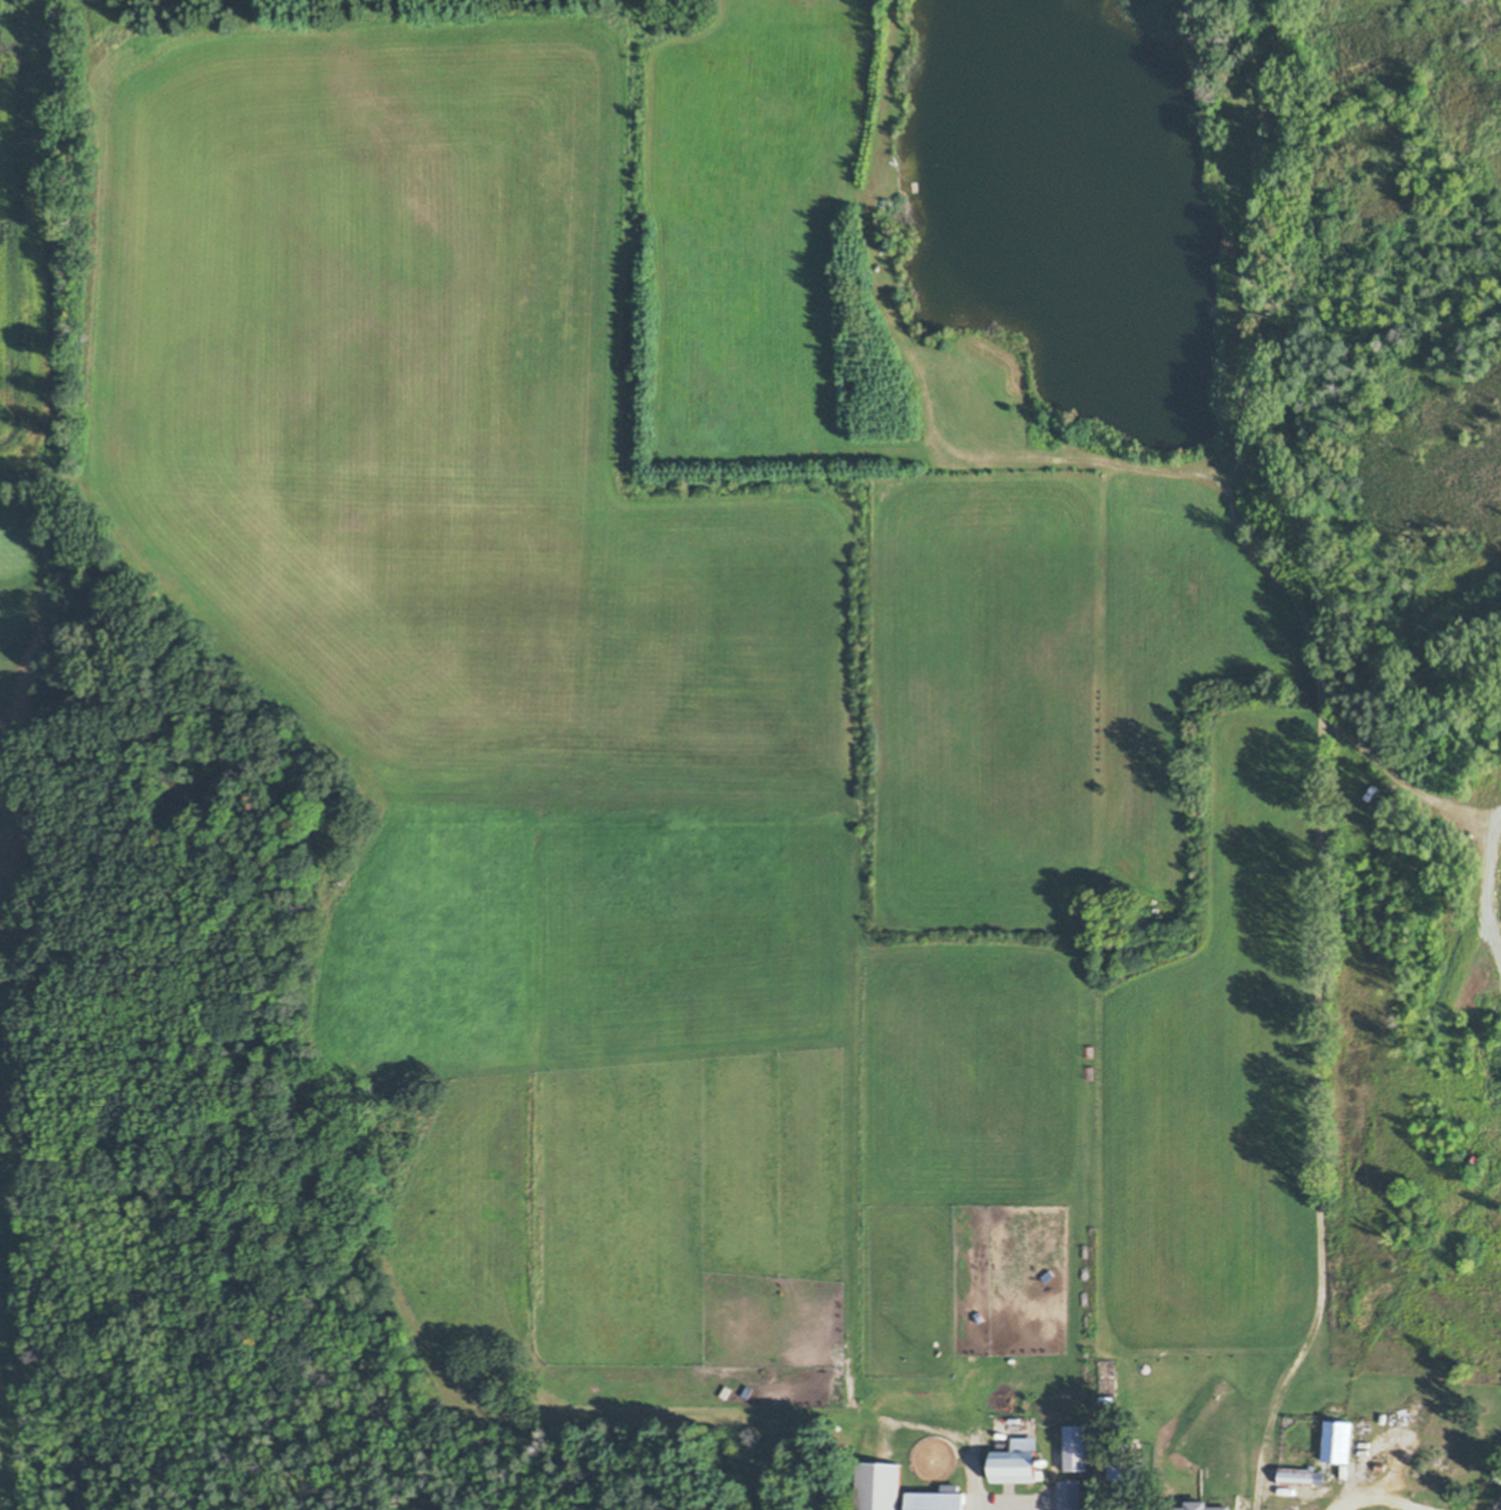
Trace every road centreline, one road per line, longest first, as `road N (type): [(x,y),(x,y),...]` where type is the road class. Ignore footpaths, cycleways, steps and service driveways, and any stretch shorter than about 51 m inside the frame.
road 1 (residential): [(1364,1492),(1353,1495),(1373,1456),(1387,1437),(1403,1436),(1409,1456),(1364,1492)]

